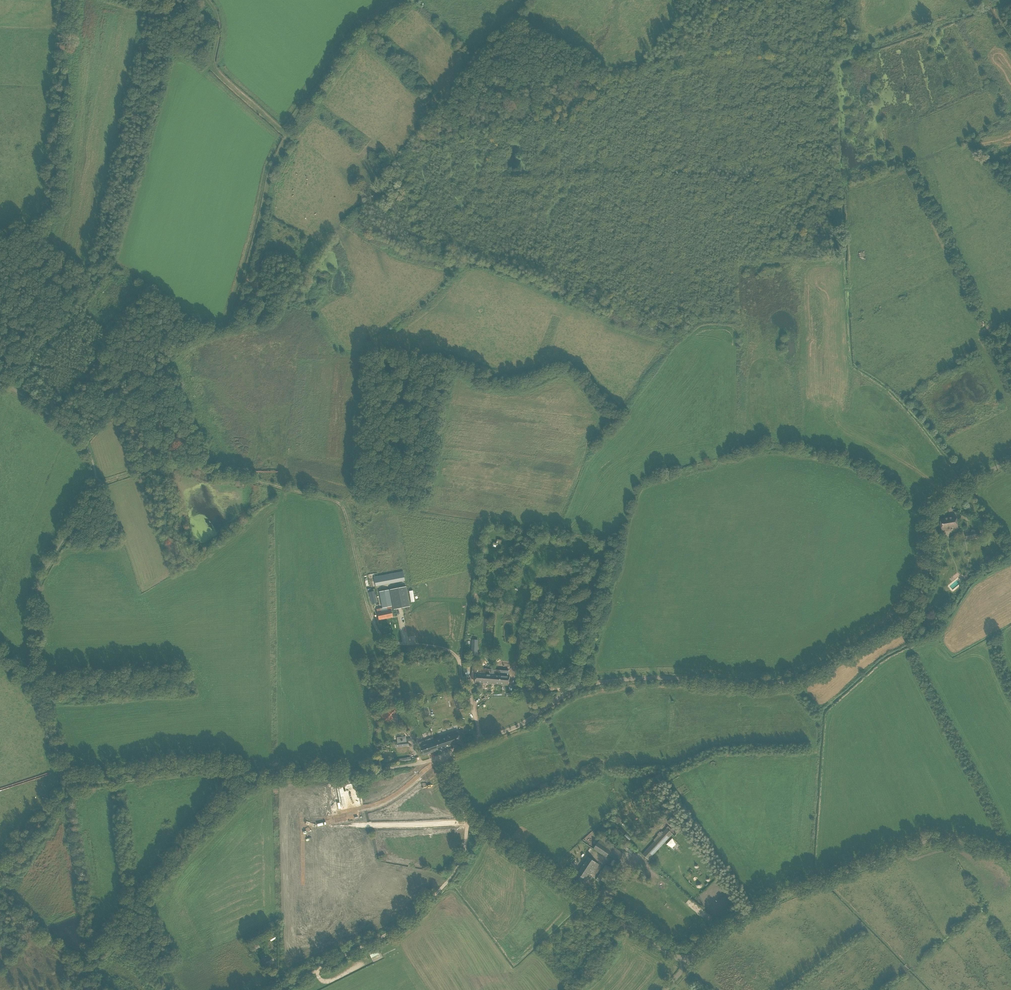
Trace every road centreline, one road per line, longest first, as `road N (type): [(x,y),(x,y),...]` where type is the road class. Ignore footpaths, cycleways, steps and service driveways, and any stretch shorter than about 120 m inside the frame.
road 1 (track): [(271,0),(291,746),(289,989)]
road 2 (unclassified): [(445,755),(601,683),(781,686),(803,679),(911,612),(928,581),(936,505),(1010,463)]
road 3 (track): [(482,741),(459,661),(448,651),(391,645),(378,633),(347,505),(168,466),(96,482)]
road 4 (track): [(88,443),(192,341),(231,329),(286,132)]
road 5 (unclassified): [(690,961),(753,911),(913,845),(963,840),(1010,851)]
road 6 (unclassified): [(690,961),(476,823),(445,755)]
road 7 (track): [(0,260),(54,215),(65,0)]
road 8 (track): [(467,813),(461,860),(403,924),(277,989)]
road 9 (track): [(435,758),(376,804),(303,818),(305,904),(288,936)]
road 10 (track): [(286,132),(350,28),(394,0)]
road 11 (track): [(239,768),(222,760),(70,779)]
road 12 (track): [(207,0),(218,26),(214,68),(286,132)]
road 13 (track): [(303,827),(467,822)]
road 14 (track): [(459,661),(481,522)]

